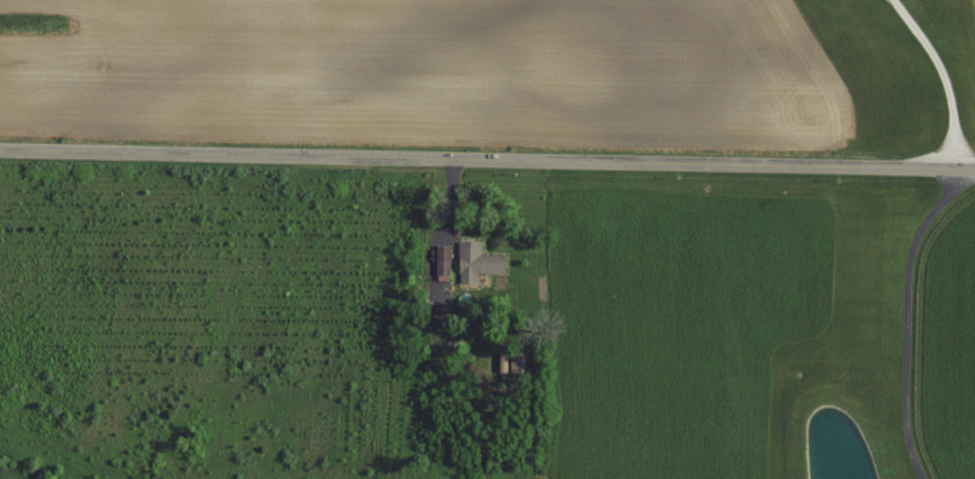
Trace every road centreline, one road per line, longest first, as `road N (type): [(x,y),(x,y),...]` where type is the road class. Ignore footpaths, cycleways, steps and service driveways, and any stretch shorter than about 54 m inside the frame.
road 1 (residential): [(974,169),(0,149)]

